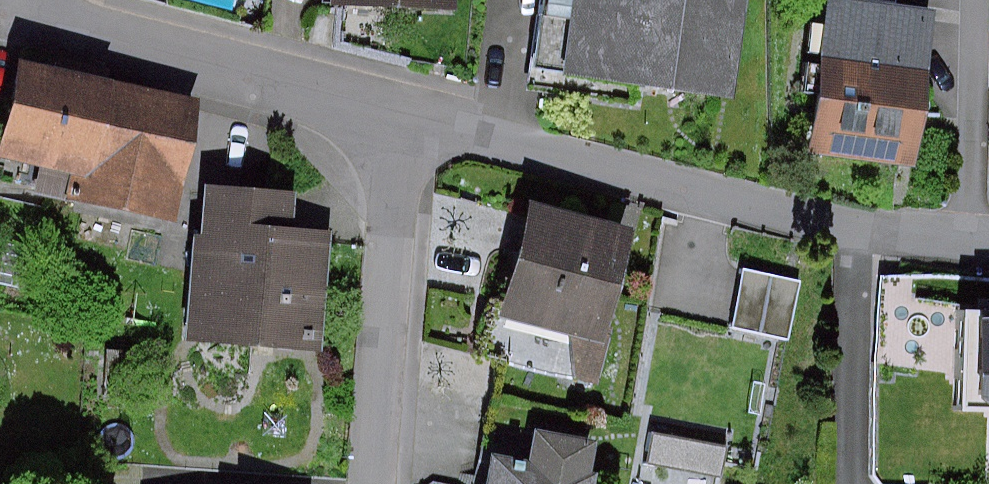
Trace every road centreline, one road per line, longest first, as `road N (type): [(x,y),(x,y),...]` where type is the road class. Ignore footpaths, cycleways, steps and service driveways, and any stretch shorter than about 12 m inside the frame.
road 1 (residential): [(988,243),(881,235),(398,120)]
road 2 (residential): [(398,120),(34,3)]
road 3 (residential): [(398,120),(374,483)]

